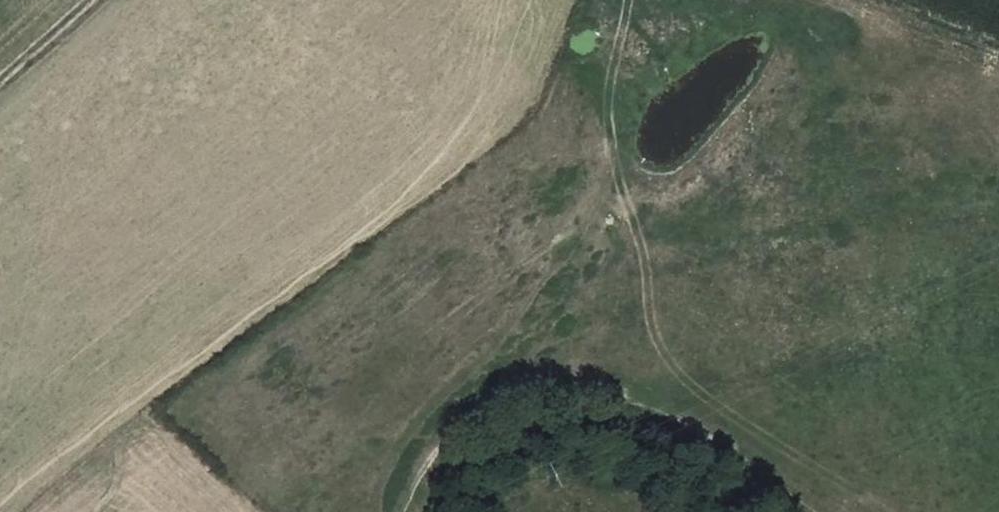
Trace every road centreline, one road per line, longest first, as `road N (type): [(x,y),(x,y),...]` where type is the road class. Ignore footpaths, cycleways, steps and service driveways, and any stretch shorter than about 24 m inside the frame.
road 1 (track): [(632,0),(601,98),(610,178),(487,391),(419,473),(401,511)]

